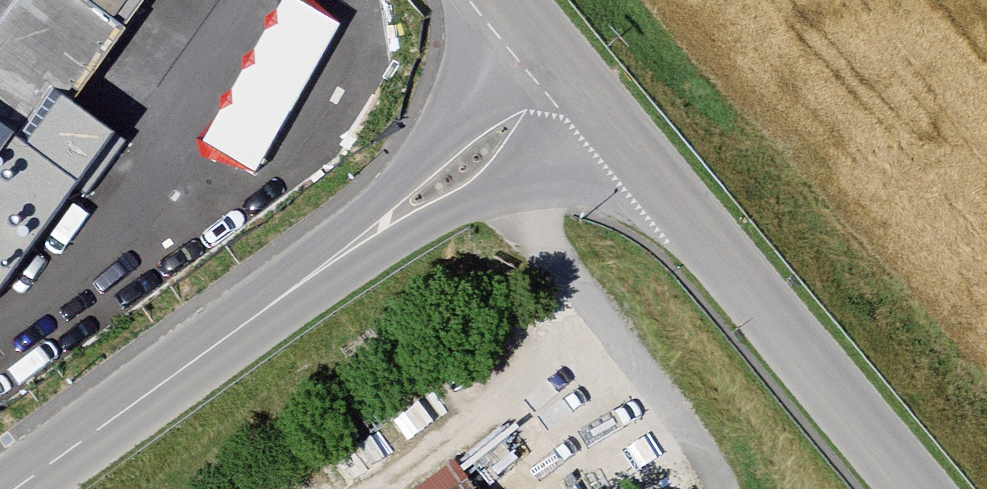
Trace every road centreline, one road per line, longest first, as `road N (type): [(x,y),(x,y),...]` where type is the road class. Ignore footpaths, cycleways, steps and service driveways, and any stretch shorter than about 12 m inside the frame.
road 1 (tertiary): [(918,488),(614,122)]
road 2 (unclassified): [(293,289),(518,181),(614,122)]
road 3 (unclassified): [(534,26),(416,164),(293,289)]
road 4 (unclassified): [(13,488),(293,289)]
road 5 (tertiary): [(614,122),(534,26)]

